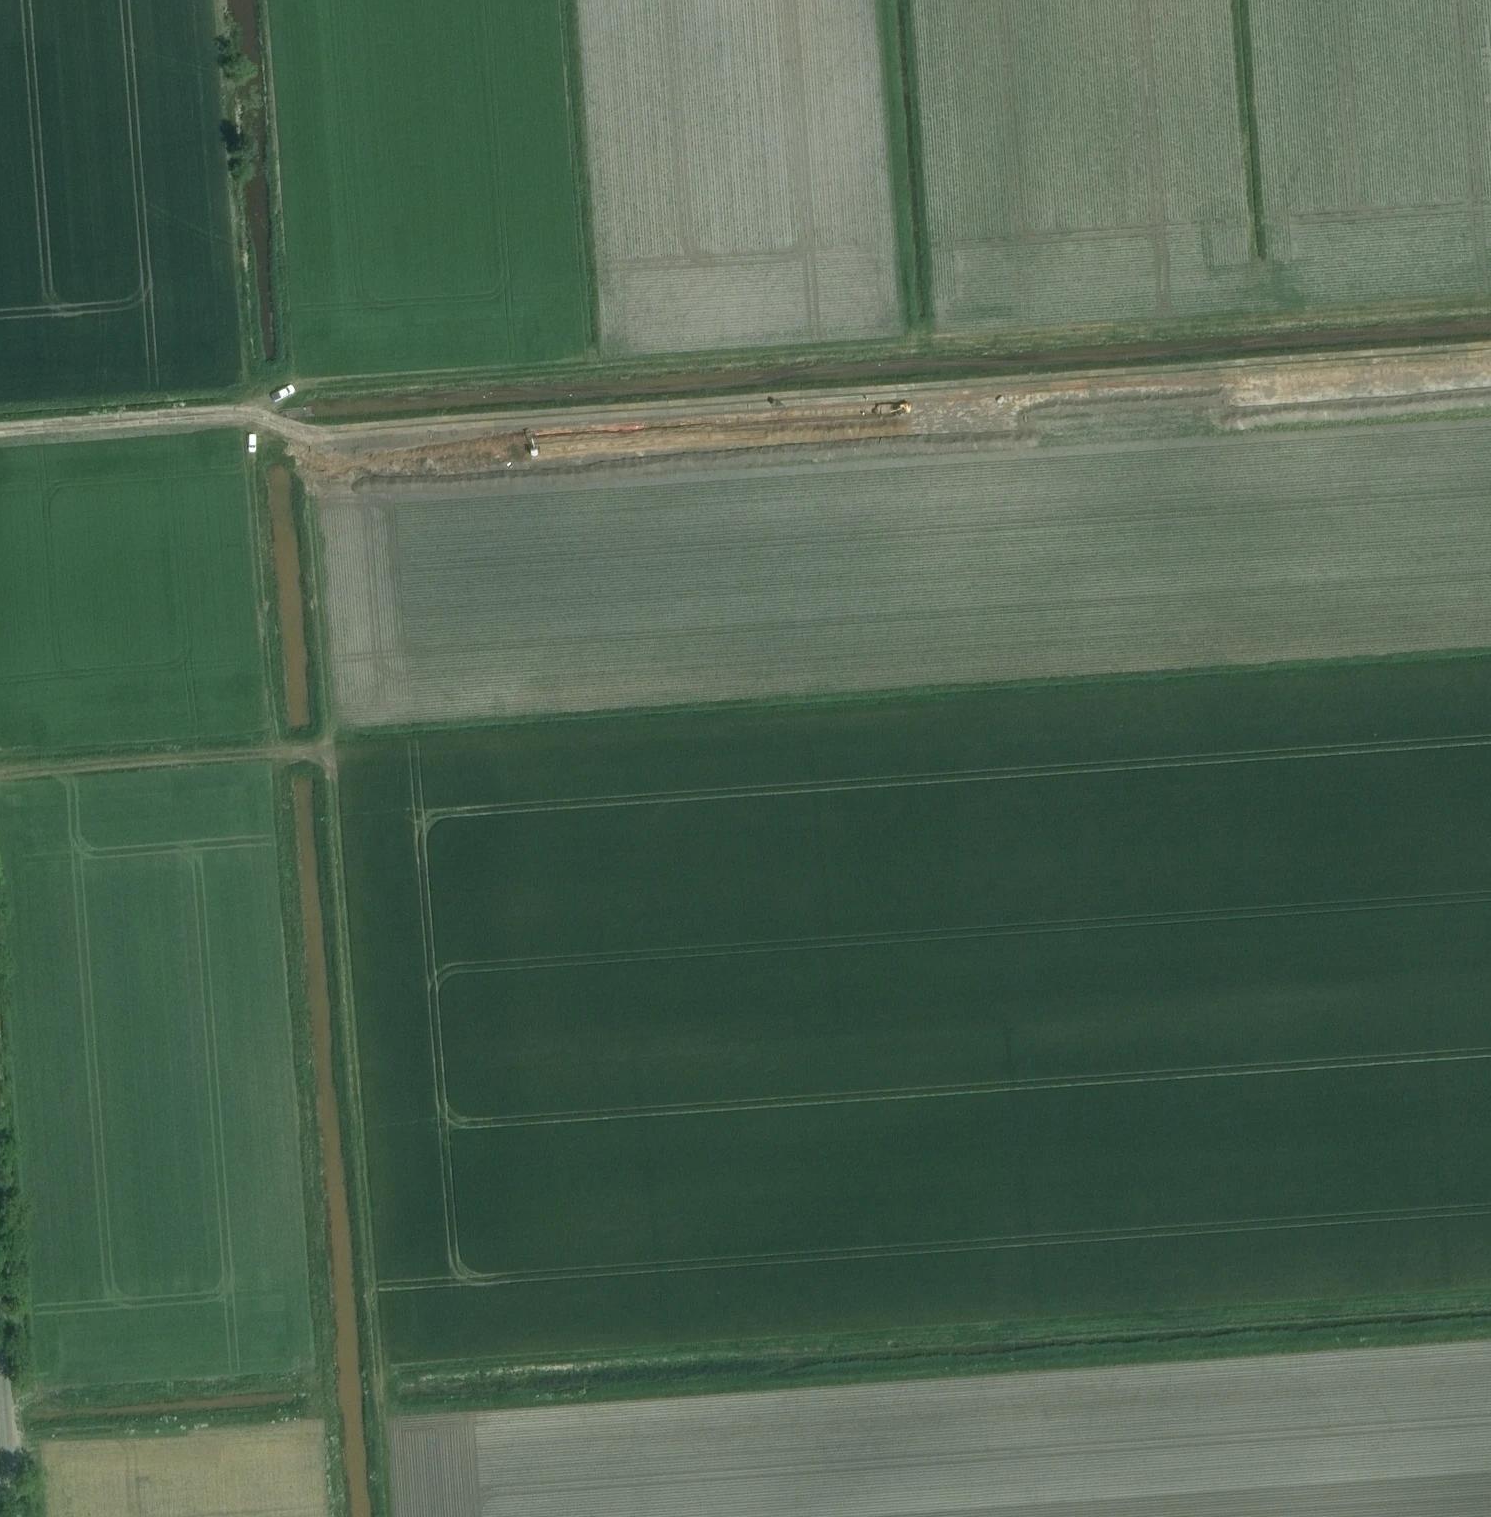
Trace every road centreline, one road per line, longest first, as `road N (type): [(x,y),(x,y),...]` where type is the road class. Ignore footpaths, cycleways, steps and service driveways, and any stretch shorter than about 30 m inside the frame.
road 1 (track): [(0,430),(245,411)]
road 2 (unclassified): [(10,1516),(0,1380)]

